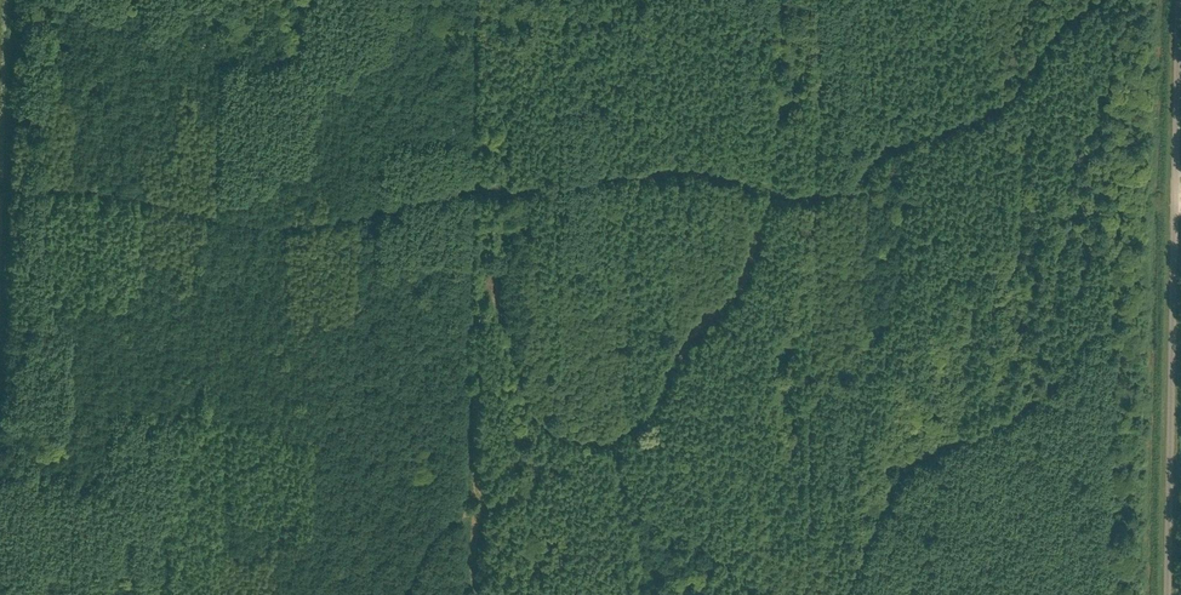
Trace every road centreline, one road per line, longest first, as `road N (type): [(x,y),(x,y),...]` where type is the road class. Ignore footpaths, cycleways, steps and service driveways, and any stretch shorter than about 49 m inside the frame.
road 1 (unclassified): [(1168,594),(1178,0)]

